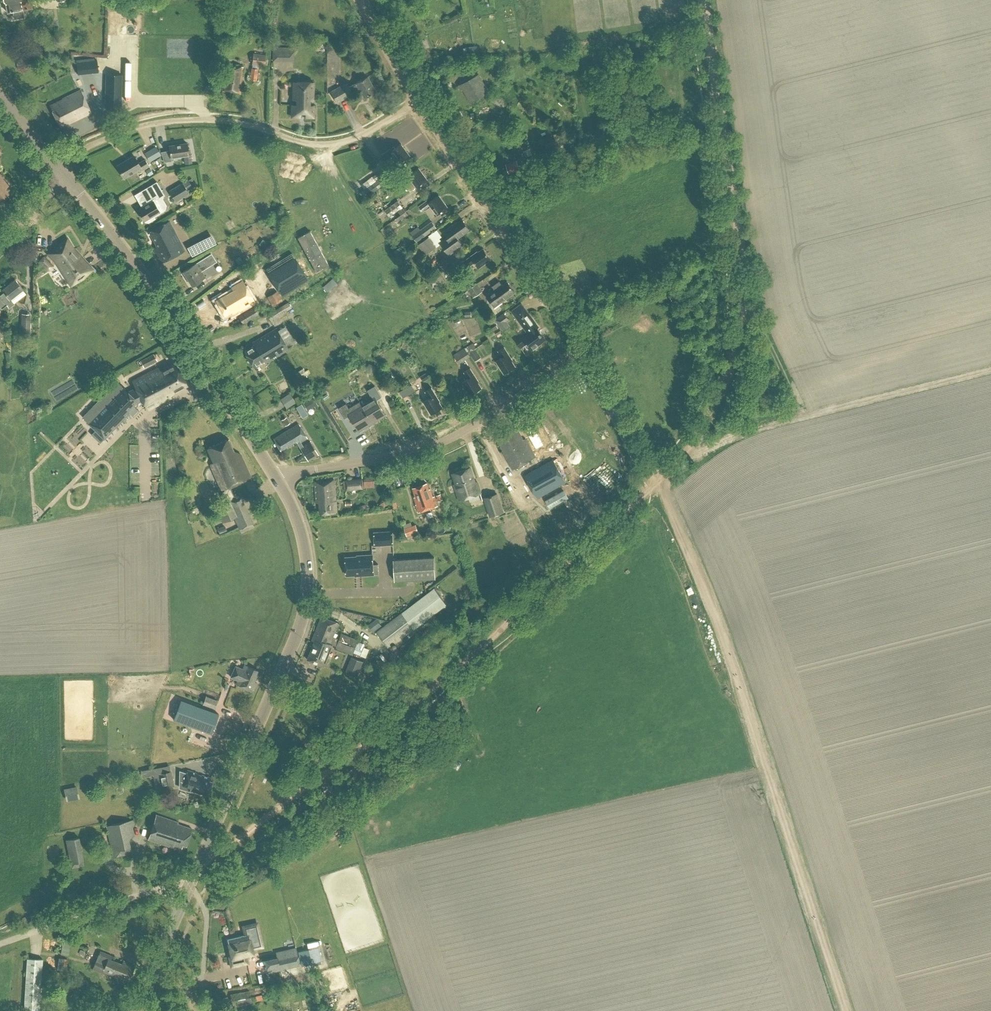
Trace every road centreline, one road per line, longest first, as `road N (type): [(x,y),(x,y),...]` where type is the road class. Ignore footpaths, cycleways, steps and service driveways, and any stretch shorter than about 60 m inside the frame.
road 1 (residential): [(280,481),(443,441),(564,369),(578,352),(572,326),(413,95),(359,0)]
road 2 (track): [(200,865),(375,737),(648,489)]
road 3 (track): [(656,482),(709,597),(845,1010)]
road 4 (track): [(686,451),(732,354),(745,297),(701,0)]
road 5 (tertiary): [(191,882),(302,622),(305,546),(280,481)]
road 6 (tertiary): [(280,481),(195,350),(63,172)]
road 7 (track): [(70,159),(127,130),(188,119),(335,142),(417,101)]
road 8 (track): [(686,451),(746,426),(990,369)]
road 9 (unclassified): [(167,887),(0,943)]
road 10 (track): [(578,352),(590,359),(656,482)]
road 11 (track): [(745,297),(805,416)]

